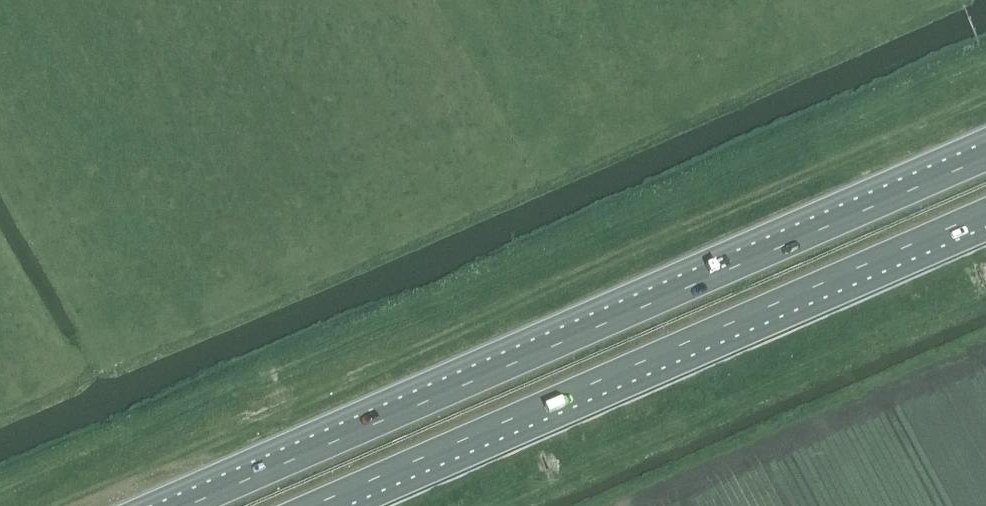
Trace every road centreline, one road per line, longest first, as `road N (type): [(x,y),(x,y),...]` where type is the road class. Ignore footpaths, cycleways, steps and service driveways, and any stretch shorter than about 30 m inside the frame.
road 1 (trunk): [(985,157),(186,505)]
road 2 (trunk): [(310,505),(985,211)]

